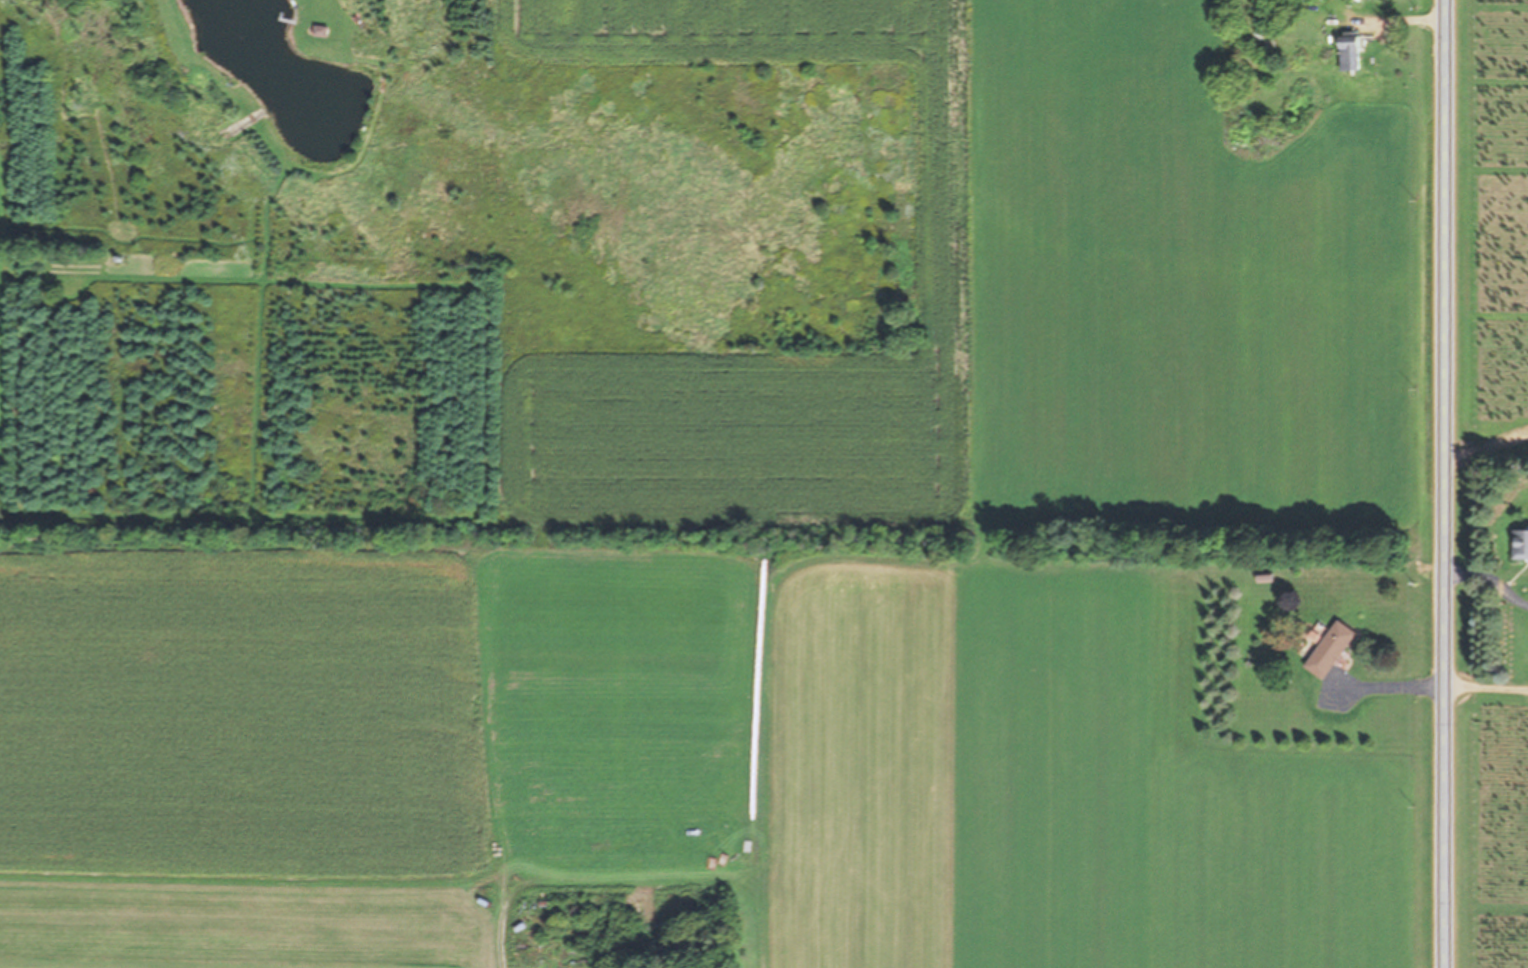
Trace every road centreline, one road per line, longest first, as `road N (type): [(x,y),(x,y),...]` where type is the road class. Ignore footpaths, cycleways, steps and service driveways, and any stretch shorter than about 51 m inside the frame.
road 1 (secondary): [(1444,967),(1444,0)]

